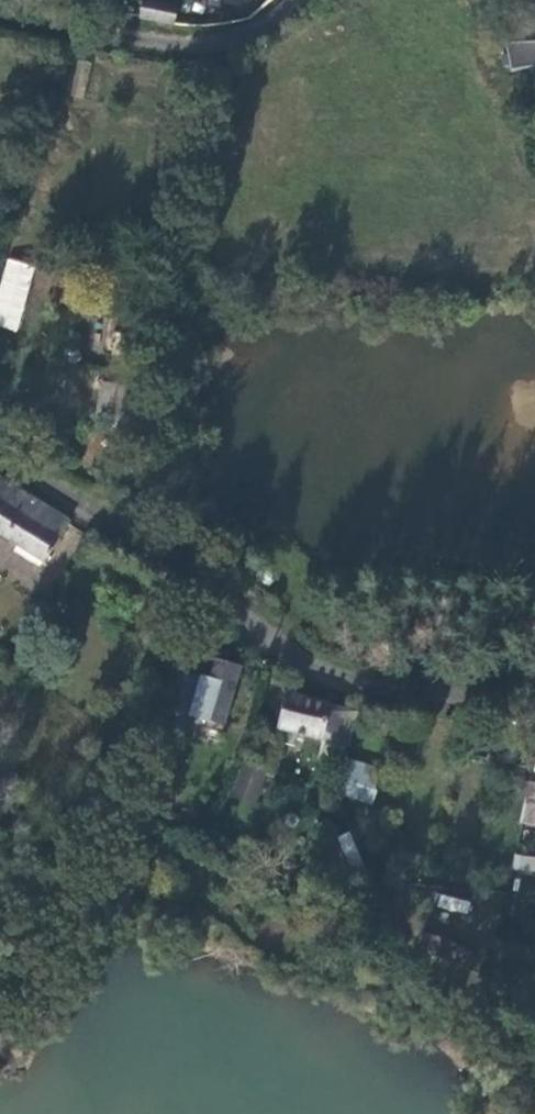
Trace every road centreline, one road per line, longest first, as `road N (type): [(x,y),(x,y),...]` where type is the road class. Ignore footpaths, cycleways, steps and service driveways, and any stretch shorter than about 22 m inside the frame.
road 1 (unclassified): [(534,703),(329,676),(0,456)]
road 2 (unclassified): [(298,0),(268,23),(206,43),(0,7)]

